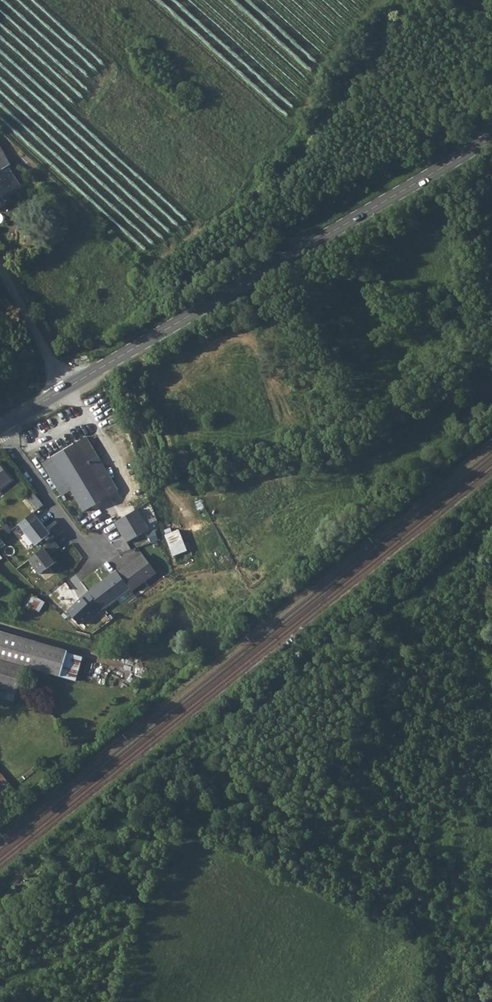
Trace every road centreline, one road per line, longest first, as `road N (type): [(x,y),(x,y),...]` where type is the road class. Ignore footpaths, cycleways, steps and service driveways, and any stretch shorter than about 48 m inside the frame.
road 1 (tertiary): [(66,388),(491,137)]
road 2 (residential): [(0,428),(81,545),(98,557)]
road 3 (residential): [(0,259),(66,388)]

